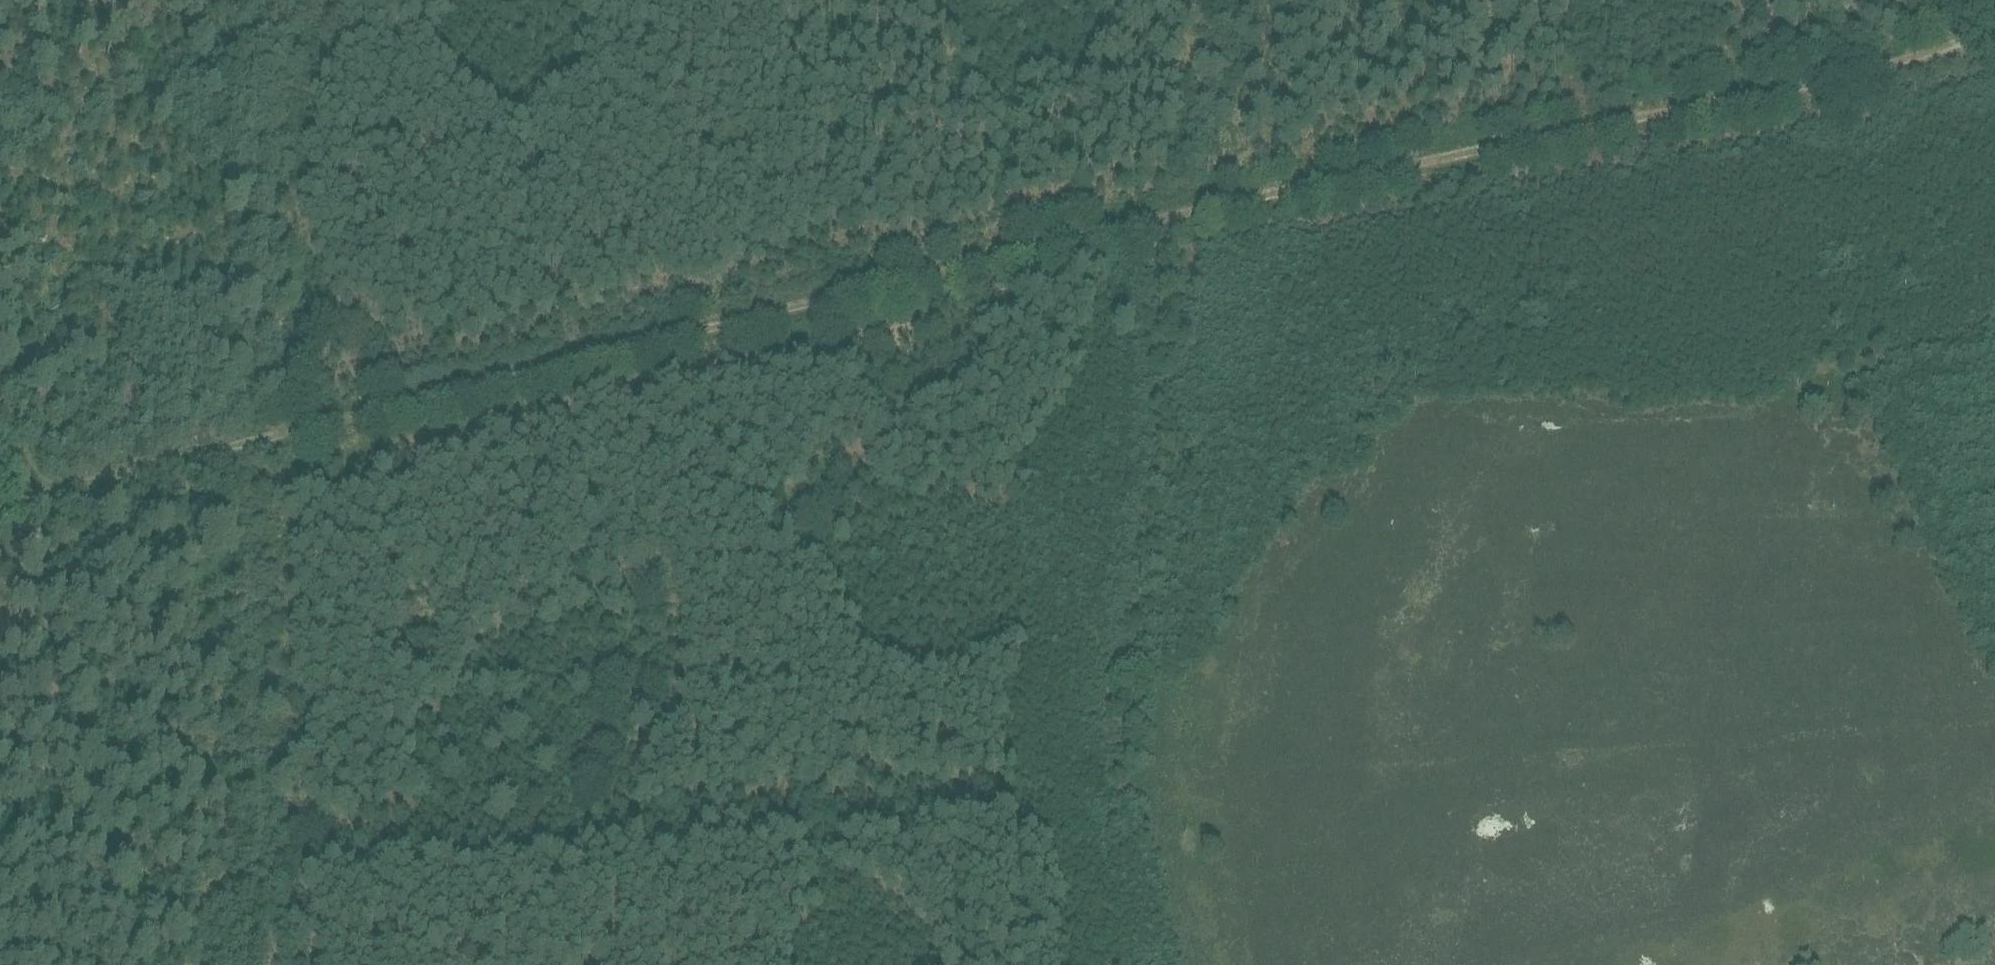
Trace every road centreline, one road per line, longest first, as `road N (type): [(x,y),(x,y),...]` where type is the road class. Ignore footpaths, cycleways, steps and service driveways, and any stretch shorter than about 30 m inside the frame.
road 1 (track): [(0,498),(1171,212),(1839,72),(1994,16)]

